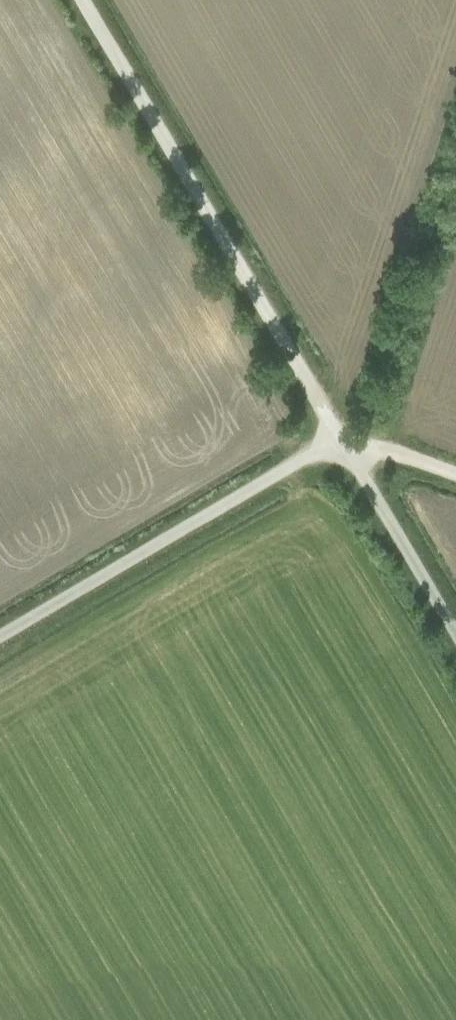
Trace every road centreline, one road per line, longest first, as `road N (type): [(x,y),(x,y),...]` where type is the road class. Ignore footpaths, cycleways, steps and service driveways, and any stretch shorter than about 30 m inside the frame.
road 1 (track): [(339,436),(84,0)]
road 2 (unclassified): [(0,637),(339,436)]
road 3 (unclassified): [(455,633),(339,436)]
road 4 (track): [(339,436),(455,473)]

